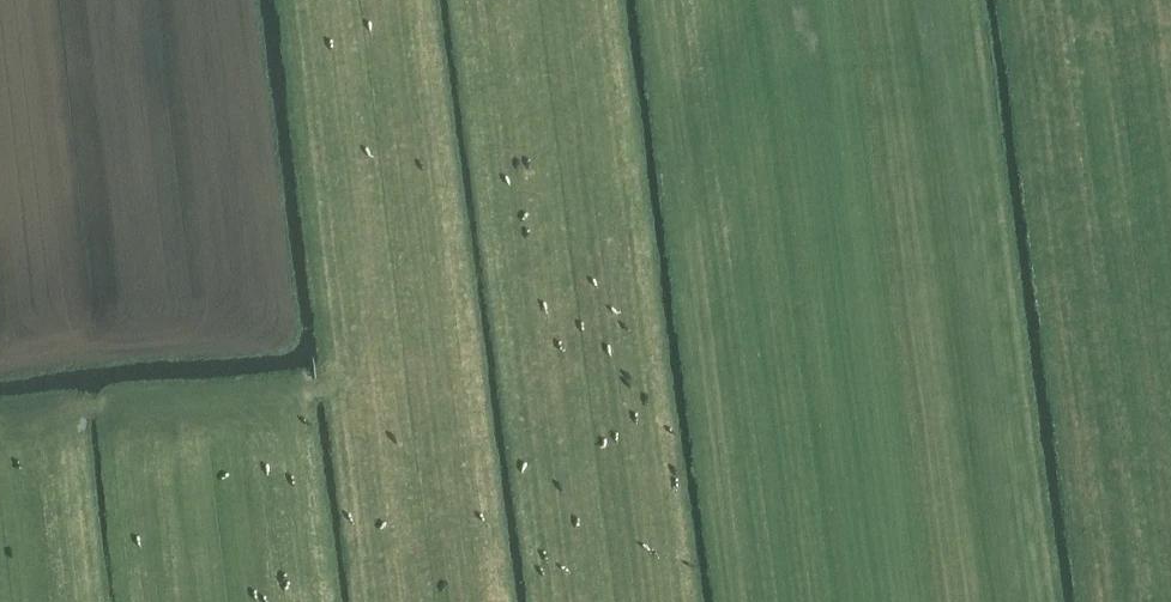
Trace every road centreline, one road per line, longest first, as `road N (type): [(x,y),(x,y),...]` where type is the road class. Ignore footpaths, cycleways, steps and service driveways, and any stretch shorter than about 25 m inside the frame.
road 1 (track): [(927,0),(1014,601)]

